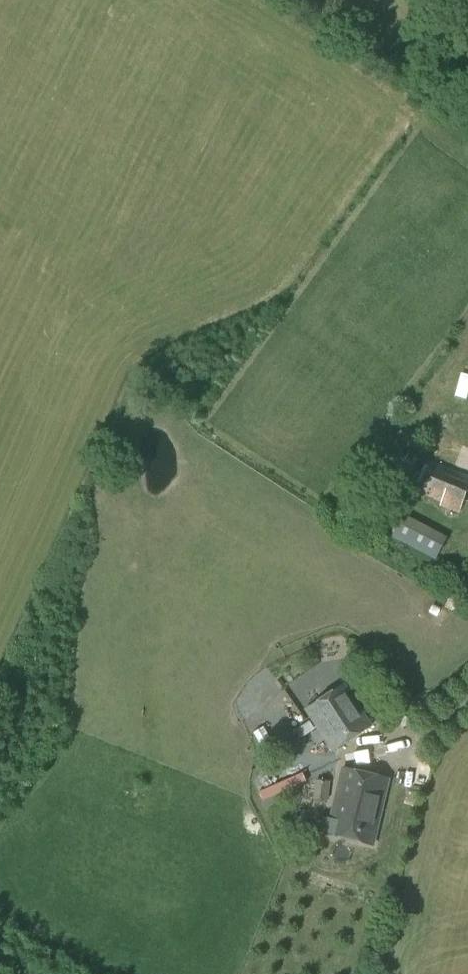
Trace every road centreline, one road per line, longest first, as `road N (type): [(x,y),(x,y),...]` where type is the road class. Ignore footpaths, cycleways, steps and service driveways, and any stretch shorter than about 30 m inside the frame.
road 1 (track): [(467,108),(302,0)]

